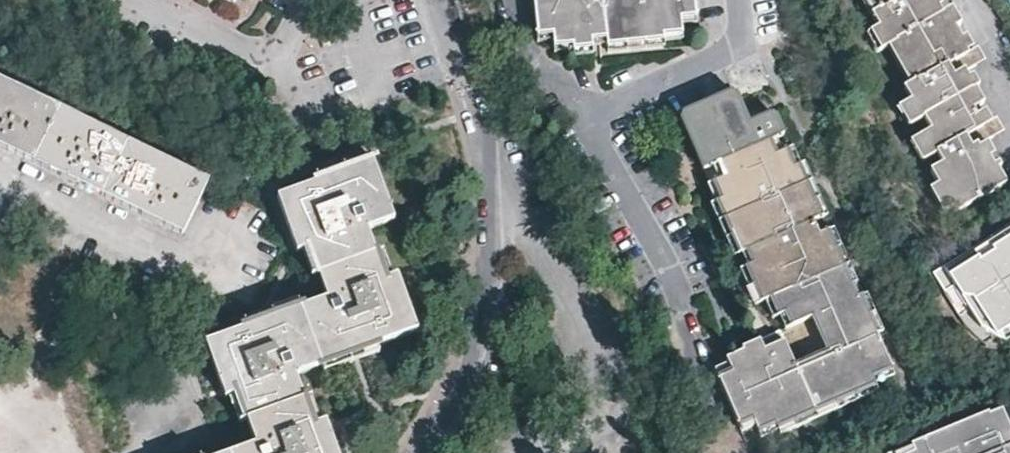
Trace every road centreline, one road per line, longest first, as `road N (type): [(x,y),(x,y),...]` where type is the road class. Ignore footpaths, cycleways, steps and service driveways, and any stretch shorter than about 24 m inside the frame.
road 1 (residential): [(439,0),(488,204),(487,274),(444,406),(410,452)]
road 2 (residential): [(582,113),(681,299),(712,398)]
road 3 (residential): [(0,164),(236,284)]
road 4 (residential): [(737,0),(739,30),(728,49),(582,113)]
road 5 (residential): [(292,0),(262,55),(135,0)]
road 6 (residential): [(582,113),(532,57),(518,0)]

